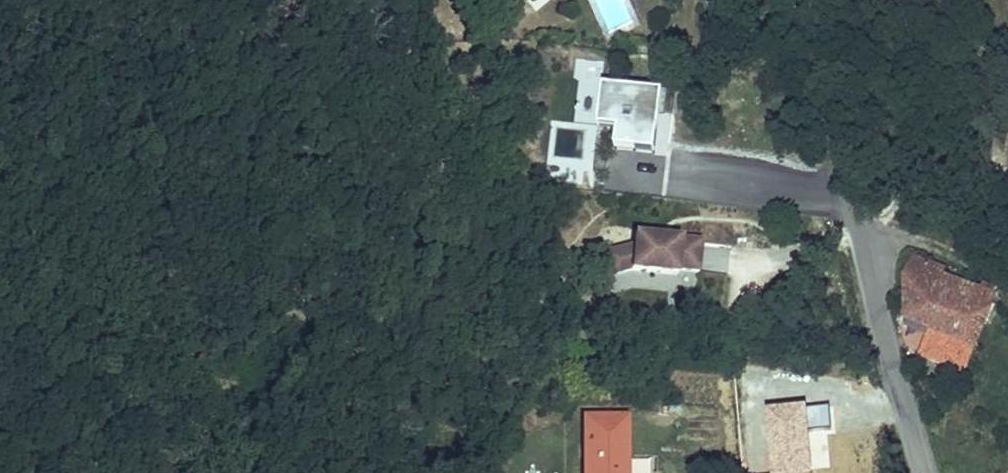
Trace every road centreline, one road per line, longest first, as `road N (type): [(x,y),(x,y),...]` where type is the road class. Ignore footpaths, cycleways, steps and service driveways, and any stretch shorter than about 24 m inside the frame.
road 1 (unclassified): [(923,472),(785,0)]
road 2 (track): [(843,185),(1007,266)]

